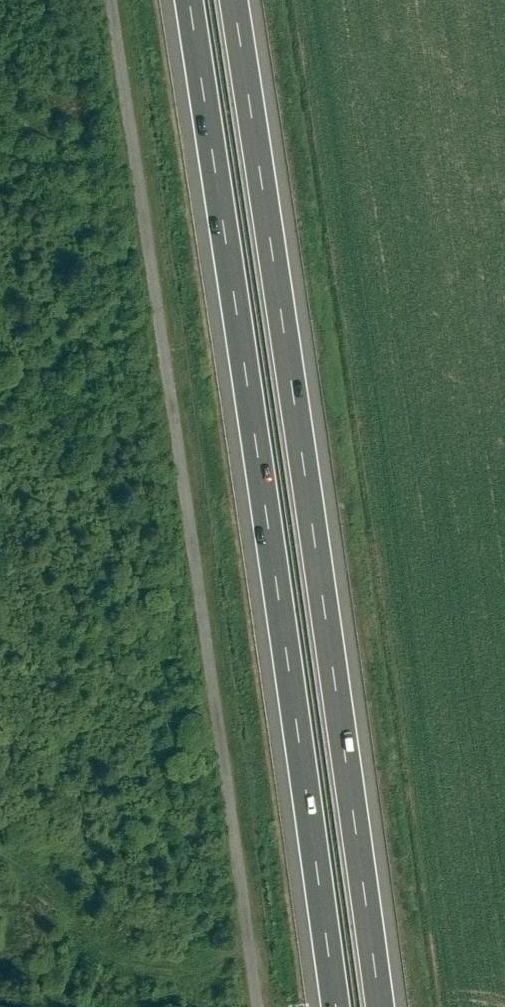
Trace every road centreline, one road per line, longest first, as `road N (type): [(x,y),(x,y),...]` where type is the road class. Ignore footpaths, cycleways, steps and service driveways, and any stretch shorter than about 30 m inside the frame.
road 1 (motorway): [(188,0),(336,1006)]
road 2 (motorway): [(380,1006),(232,0)]
road 3 (track): [(117,0),(260,1006)]

